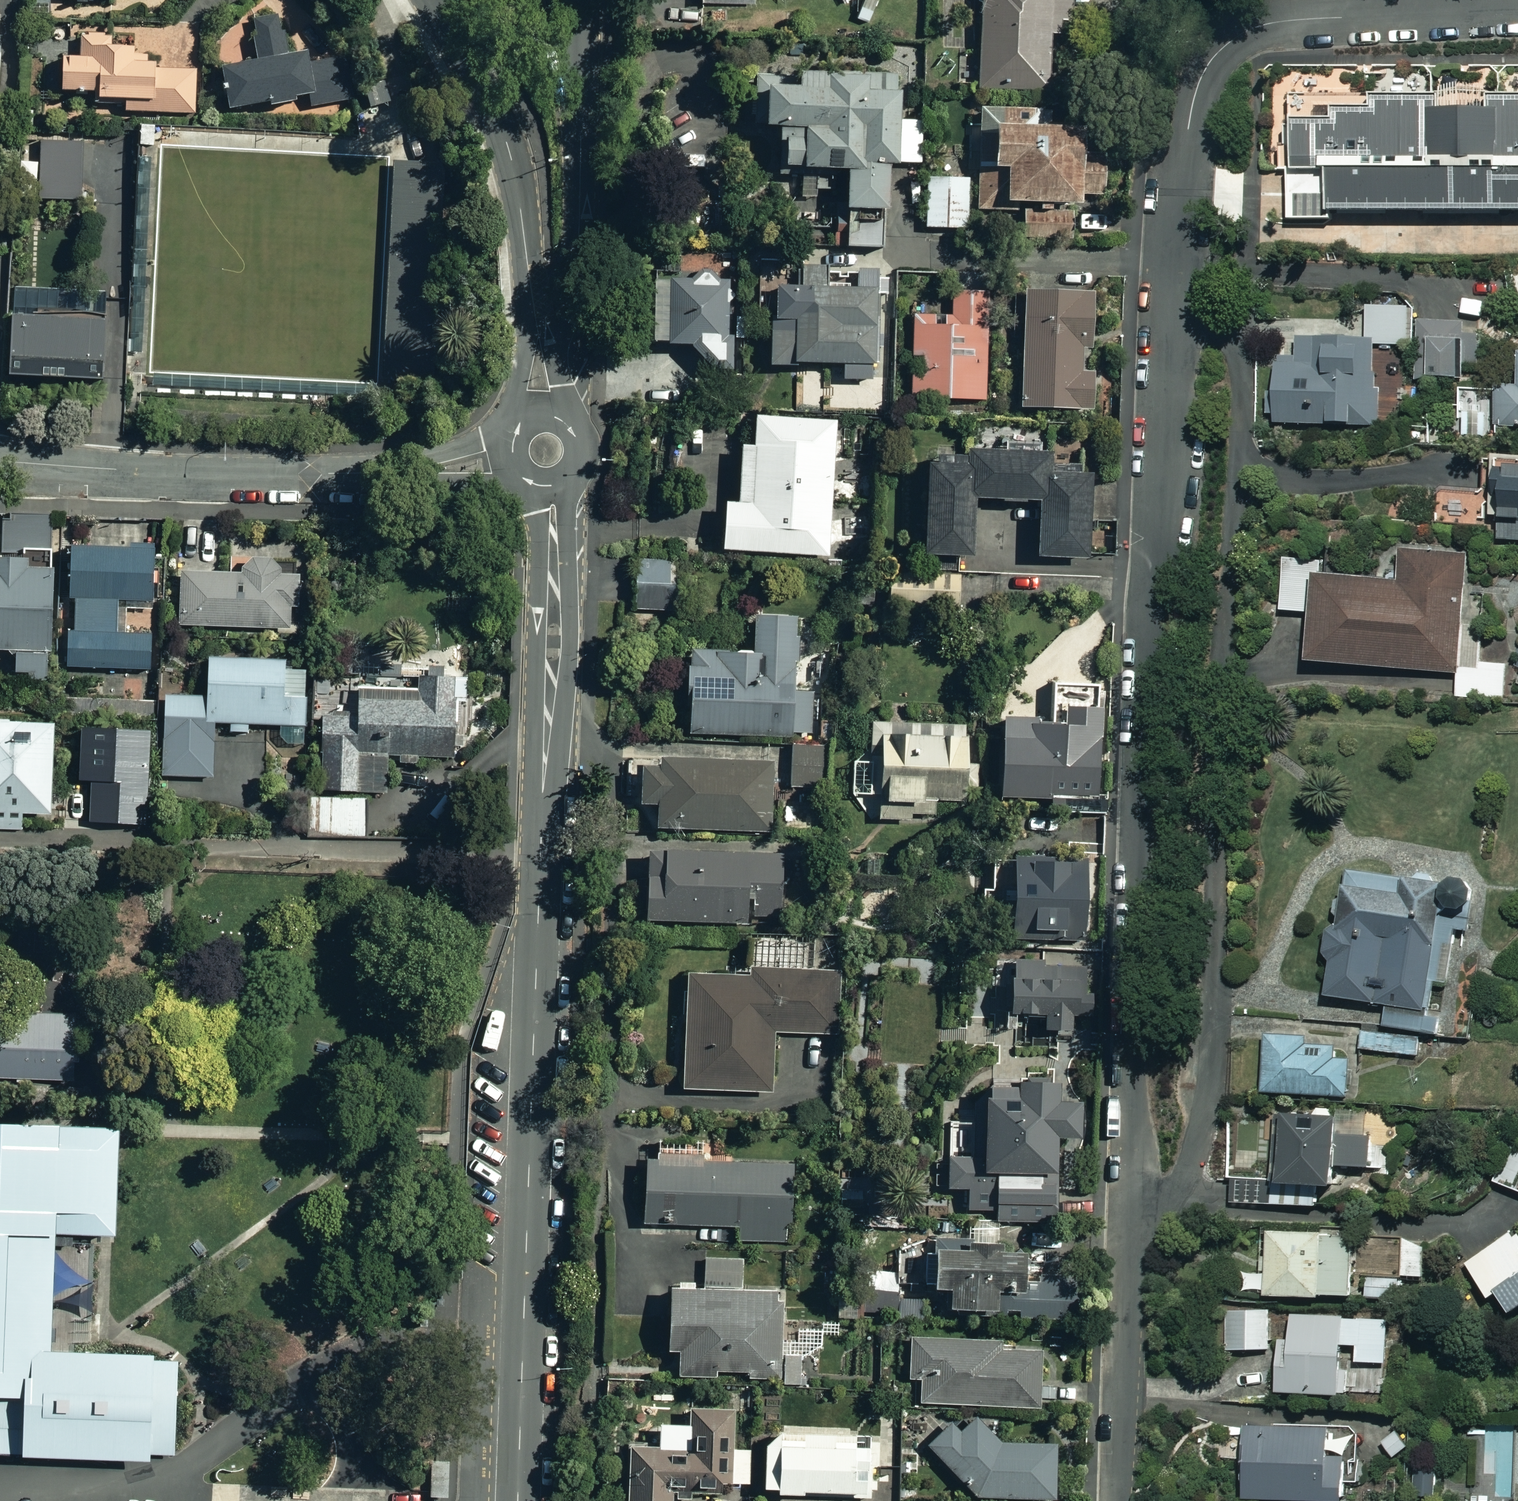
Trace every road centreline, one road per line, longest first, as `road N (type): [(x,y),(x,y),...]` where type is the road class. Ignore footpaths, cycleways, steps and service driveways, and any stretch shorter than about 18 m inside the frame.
road 1 (residential): [(1517,9),(1289,12),(1246,29),(1187,112),(1119,1500)]
road 2 (residential): [(0,841),(540,851)]
road 3 (residential): [(0,461),(309,478),(507,456)]
road 4 (residential): [(540,851),(523,1327)]
road 5 (residential): [(553,487),(540,851)]
road 6 (residential): [(535,324),(567,310),(580,259),(580,0)]
road 7 (residential): [(431,0),(507,147),(535,324)]
road 8 (residential): [(325,1365),(161,1490)]
road 9 (residential): [(523,1327),(428,1324),(325,1365)]
road 10 (residential): [(523,1327),(517,1500)]
road 11 (residential): [(161,1490),(0,1488)]
road 12 (residential): [(325,1365),(349,1427),(354,1500)]
road 13 (residential): [(544,405),(568,411),(588,442),(576,476),(553,487)]

